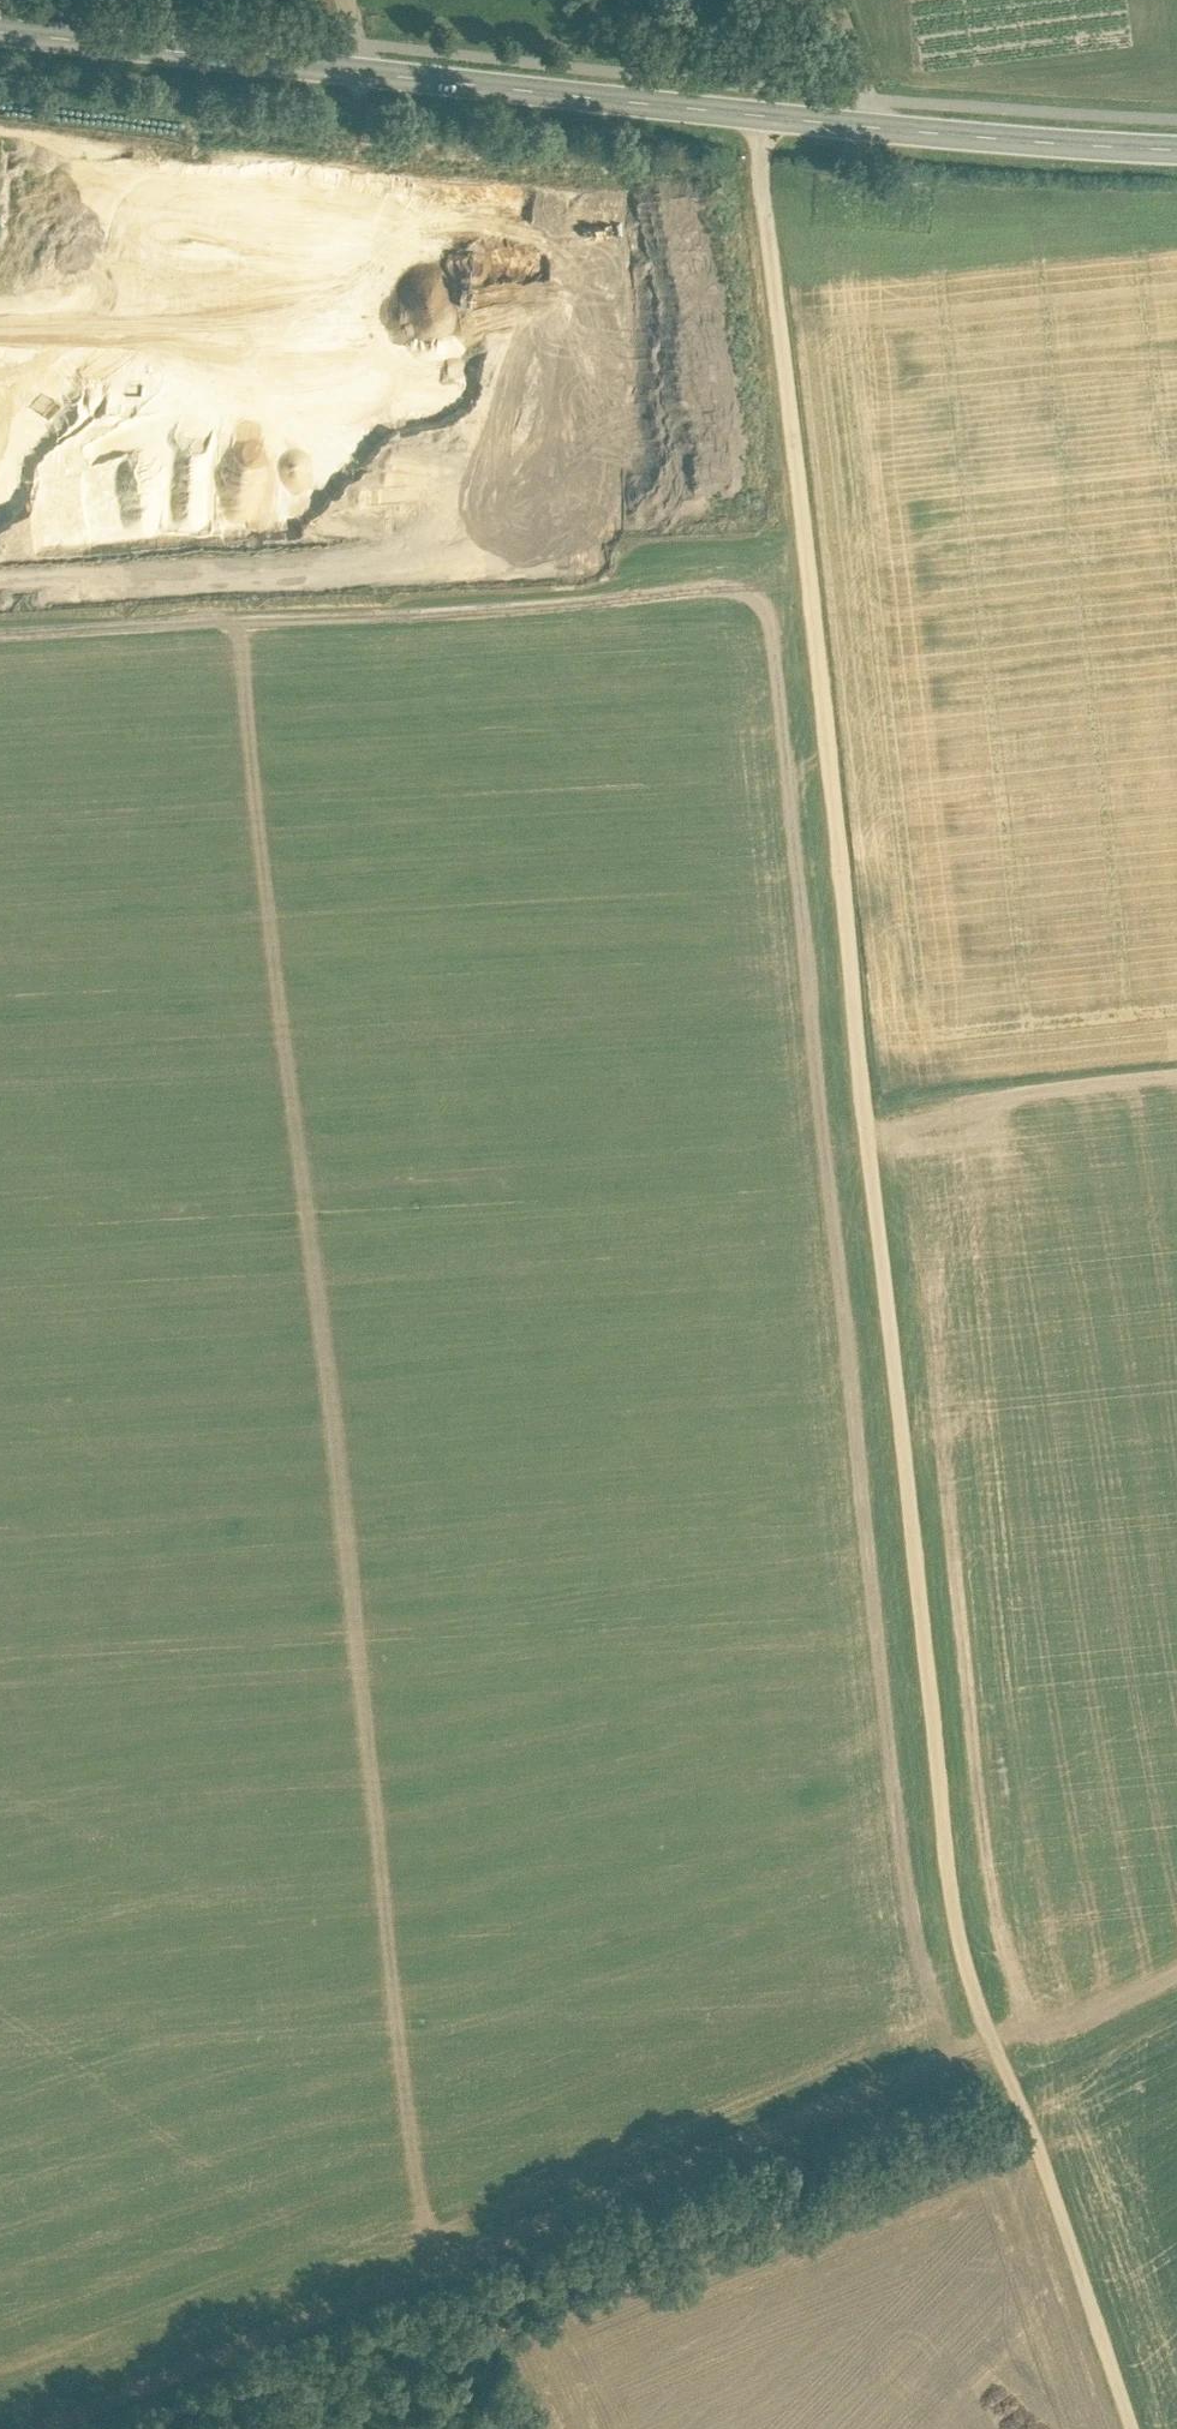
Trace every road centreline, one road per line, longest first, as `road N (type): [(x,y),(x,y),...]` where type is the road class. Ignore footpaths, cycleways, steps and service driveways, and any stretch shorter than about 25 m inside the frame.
road 1 (track): [(756,115),(970,1971),(1142,2428)]
road 2 (tertiary): [(0,34),(720,112),(1176,148)]
road 3 (track): [(867,126),(863,64),(841,0)]

